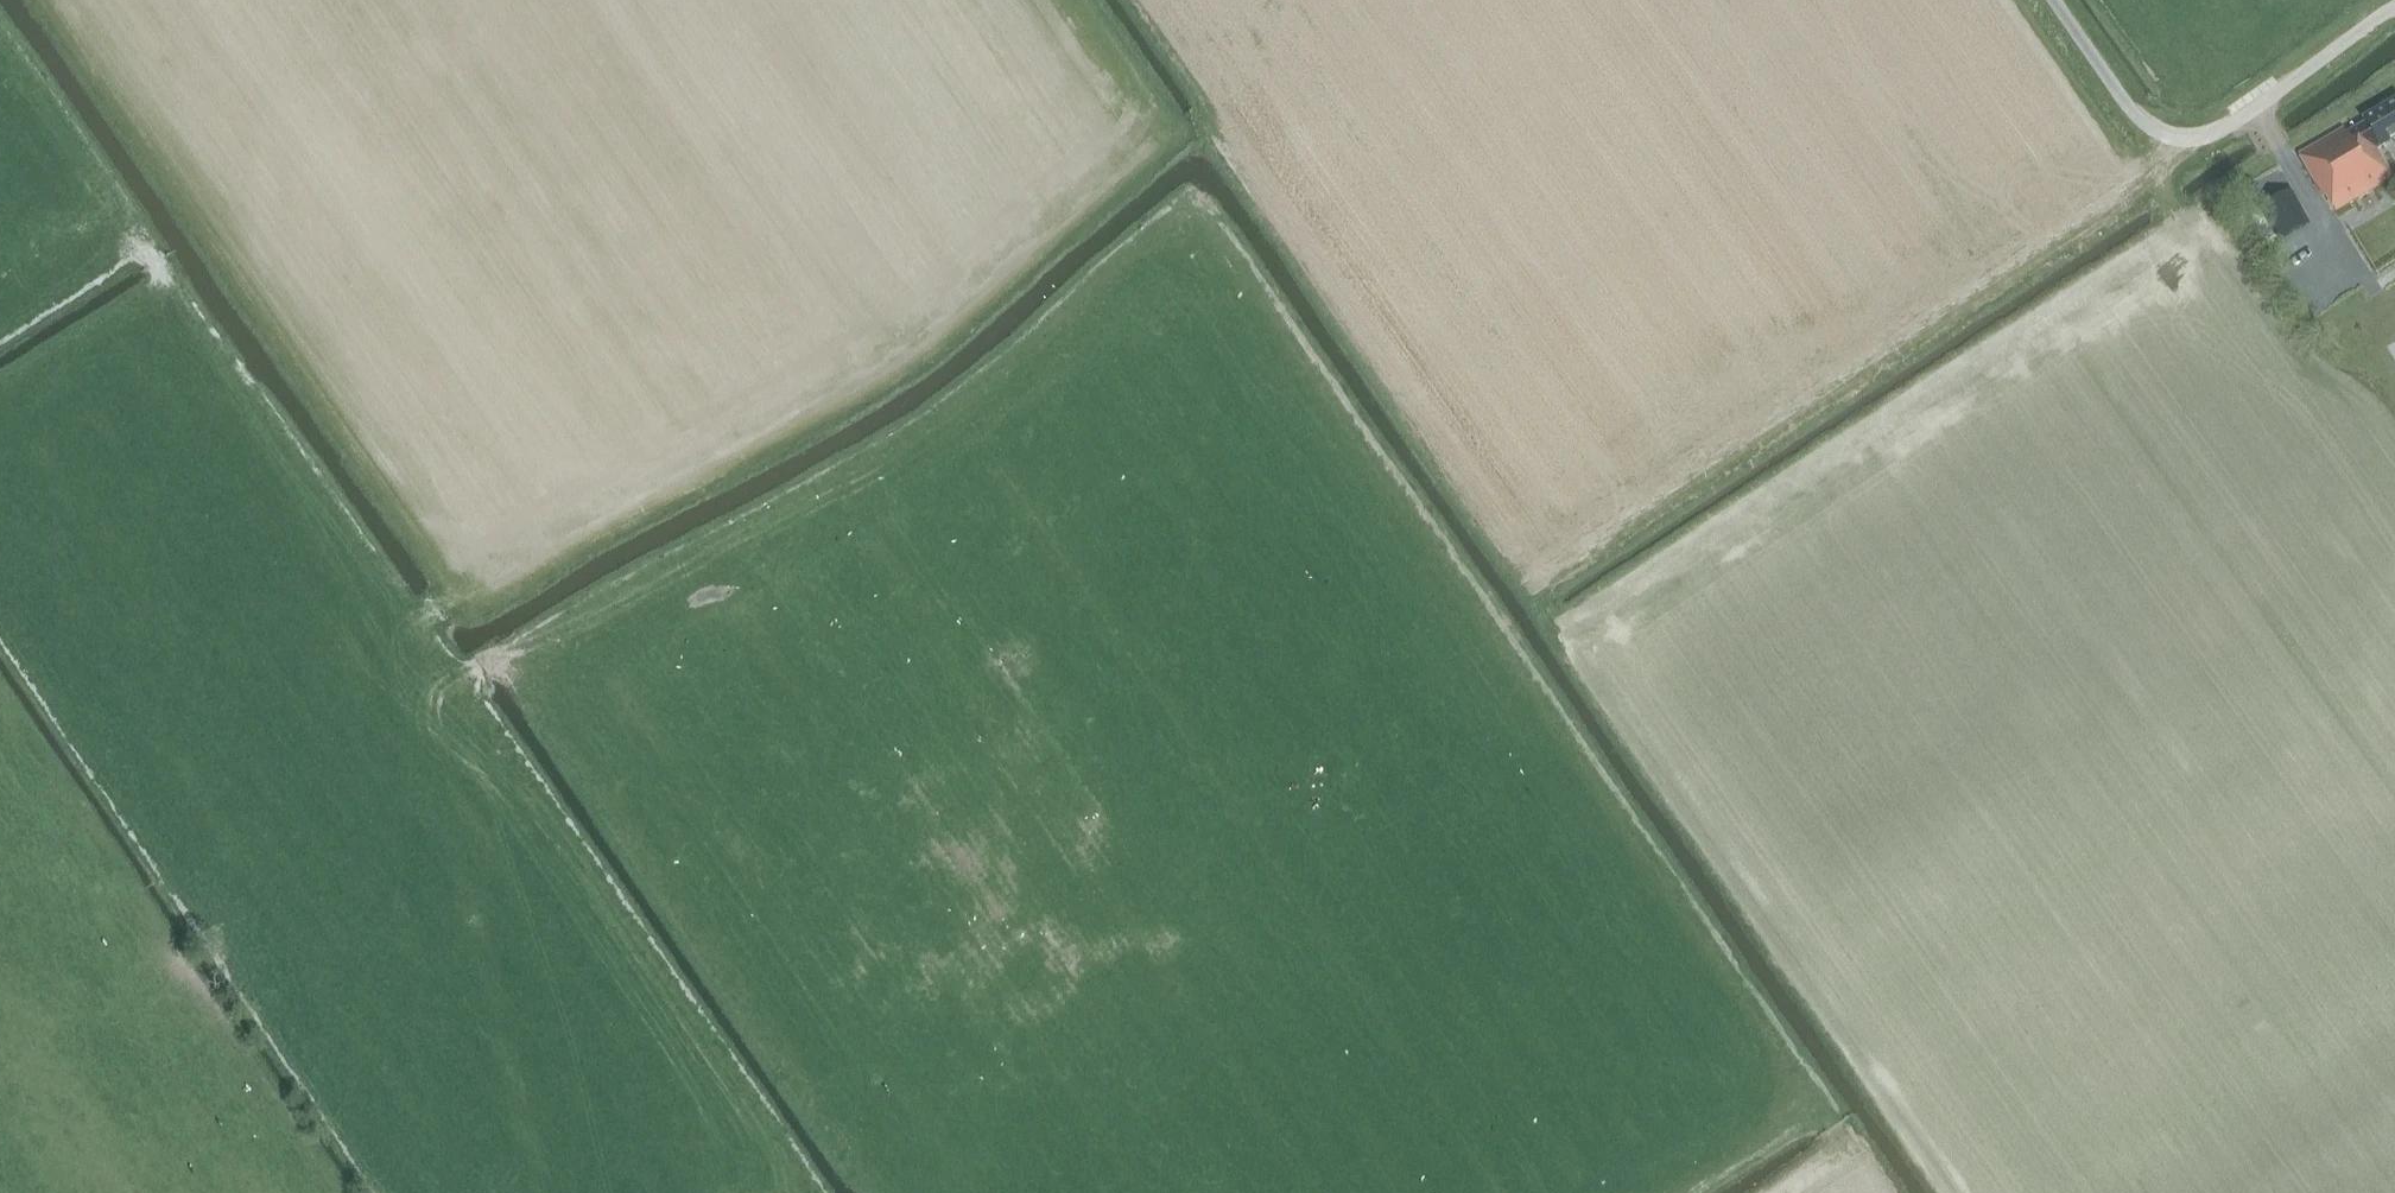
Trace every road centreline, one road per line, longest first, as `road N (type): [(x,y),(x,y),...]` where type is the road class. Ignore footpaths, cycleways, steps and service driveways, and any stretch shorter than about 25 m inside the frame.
road 1 (unclassified): [(2394,7),(2219,128),(2187,137),(2159,132),(2131,108),(2056,0)]

